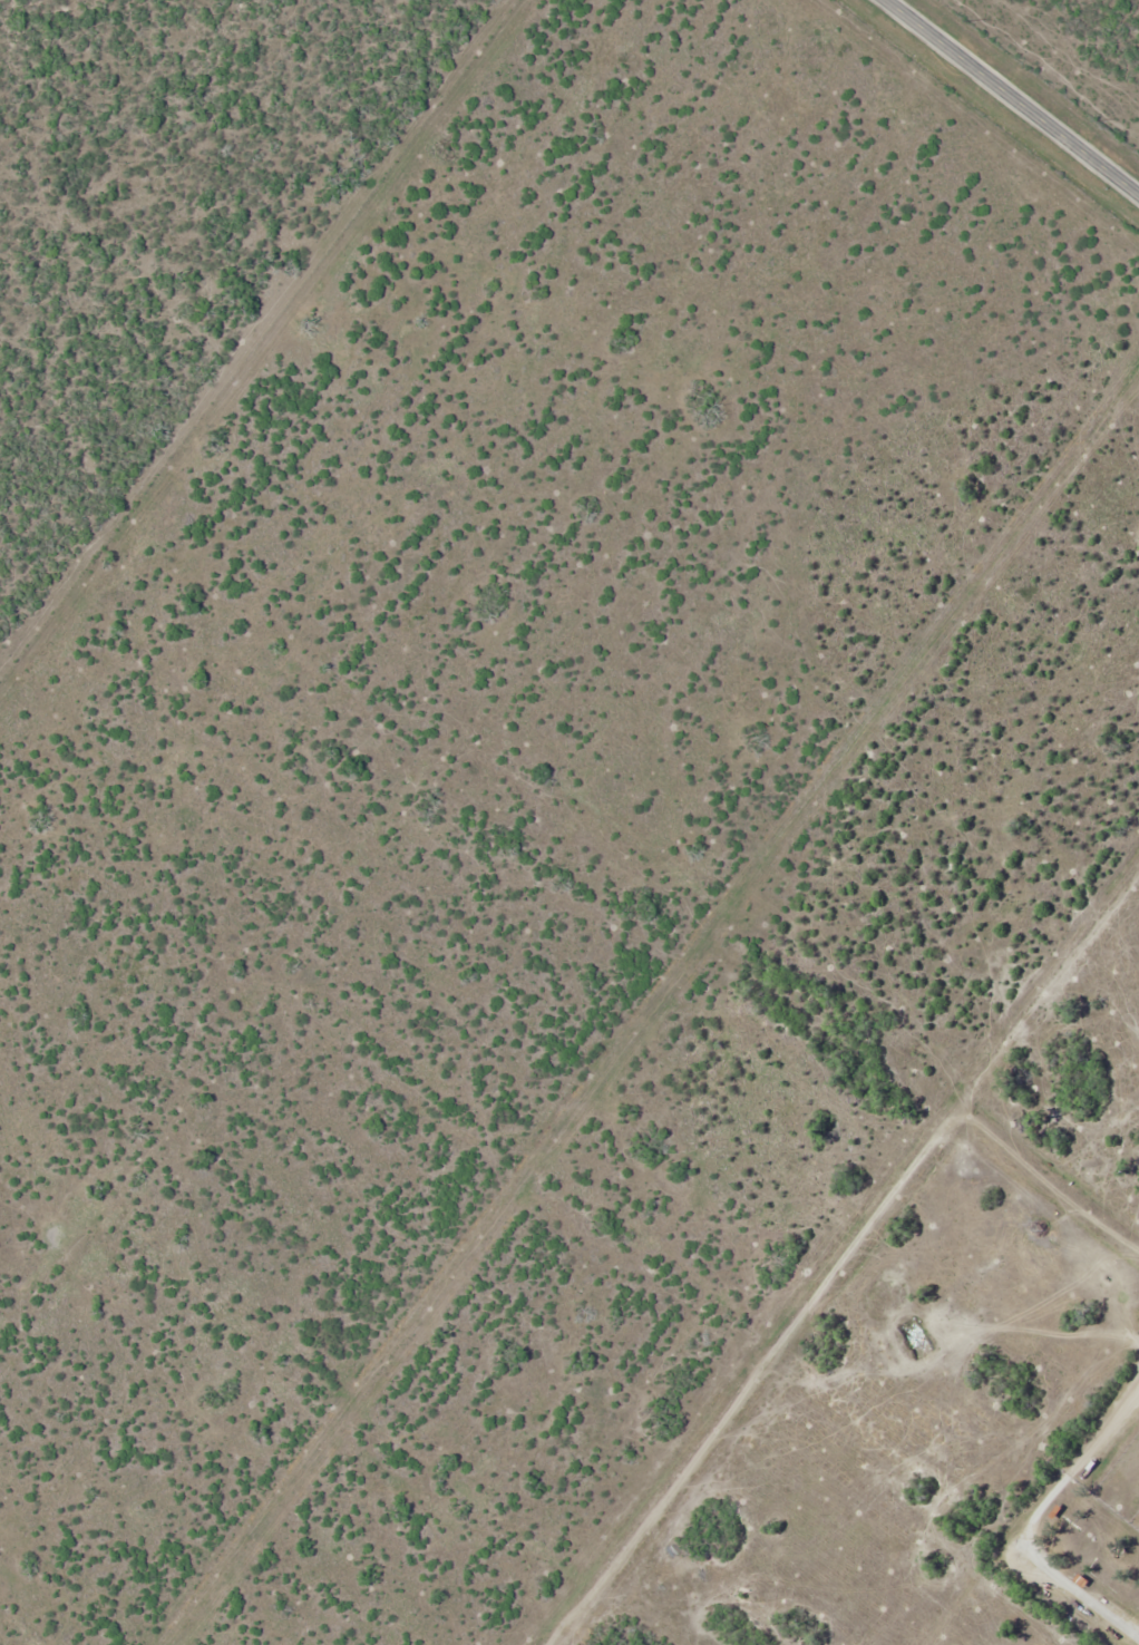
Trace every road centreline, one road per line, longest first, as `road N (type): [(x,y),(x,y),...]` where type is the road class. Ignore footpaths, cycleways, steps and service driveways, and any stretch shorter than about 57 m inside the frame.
road 1 (track): [(558,1644),(955,1118),(1138,1251)]
road 2 (secondary): [(891,0),(1138,192)]
road 3 (track): [(955,1118),(1138,868)]

